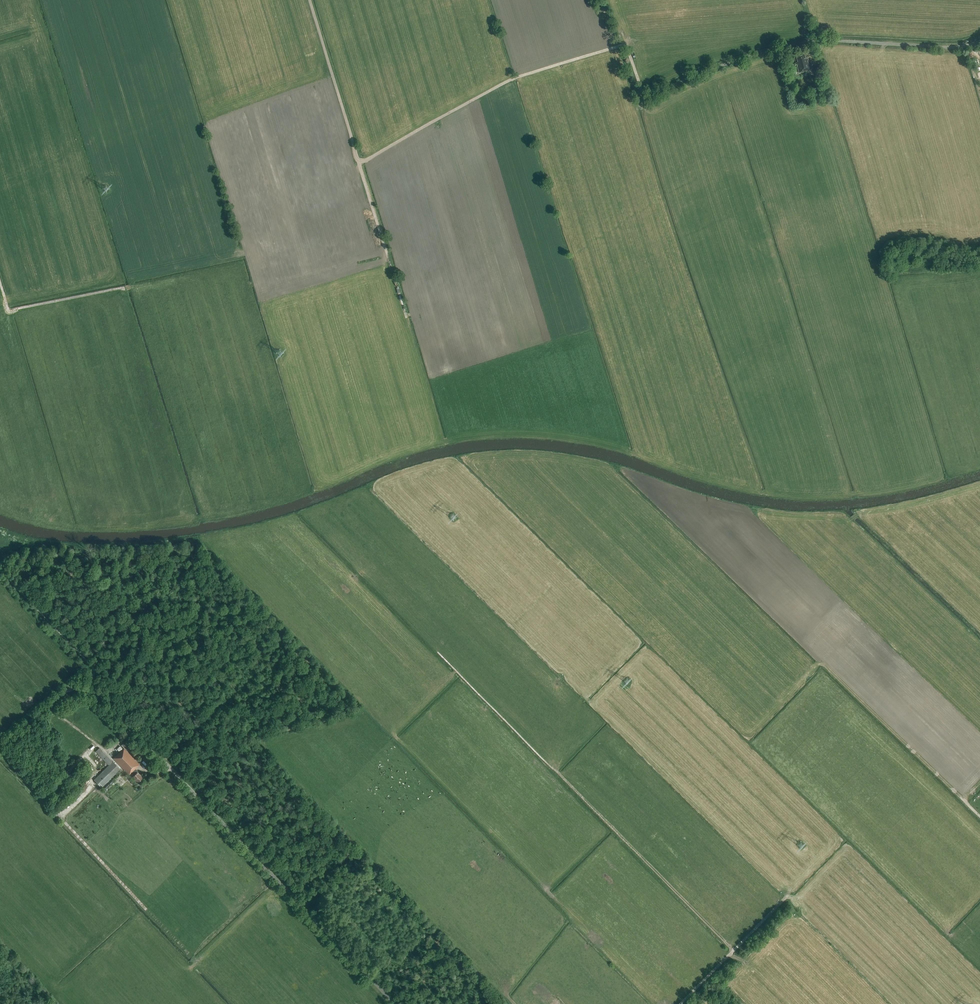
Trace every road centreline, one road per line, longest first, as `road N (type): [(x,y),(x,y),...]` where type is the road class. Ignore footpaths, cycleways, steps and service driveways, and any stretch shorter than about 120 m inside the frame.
road 1 (unclassified): [(396,1003),(98,693),(66,691),(0,748)]
road 2 (unclassified): [(633,101),(729,59),(810,40),(955,46),(979,38)]

